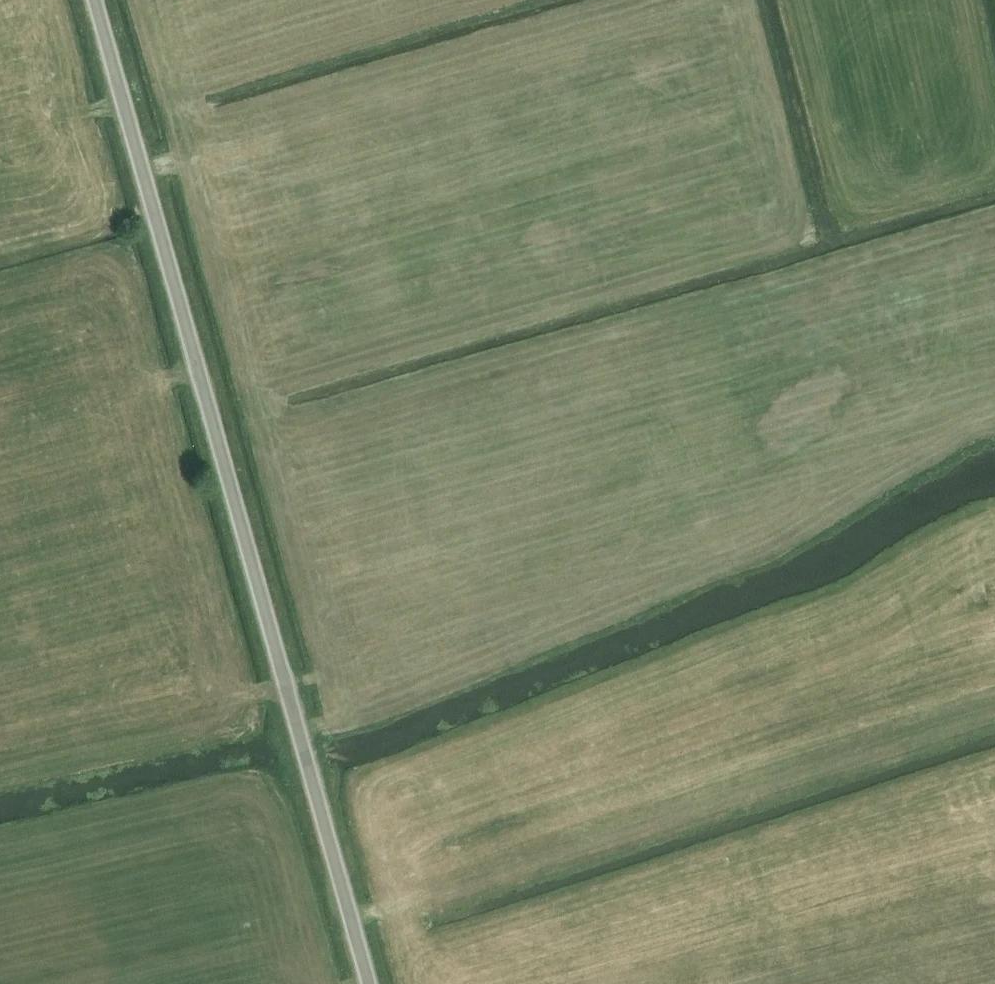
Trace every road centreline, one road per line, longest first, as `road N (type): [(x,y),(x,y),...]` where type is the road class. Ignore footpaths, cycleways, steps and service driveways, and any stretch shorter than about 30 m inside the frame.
road 1 (unclassified): [(369,983),(95,0)]

